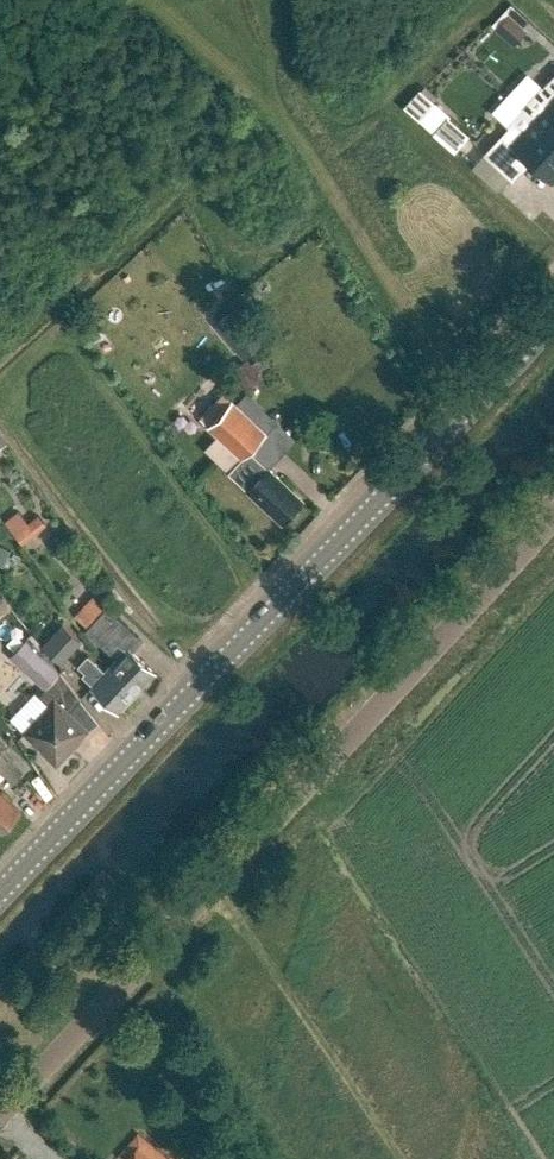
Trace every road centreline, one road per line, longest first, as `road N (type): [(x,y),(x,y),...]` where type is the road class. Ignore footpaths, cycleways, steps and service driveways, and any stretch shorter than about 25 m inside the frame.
road 1 (unclassified): [(0,1116),(553,517)]
road 2 (secondary): [(0,894),(553,317)]

